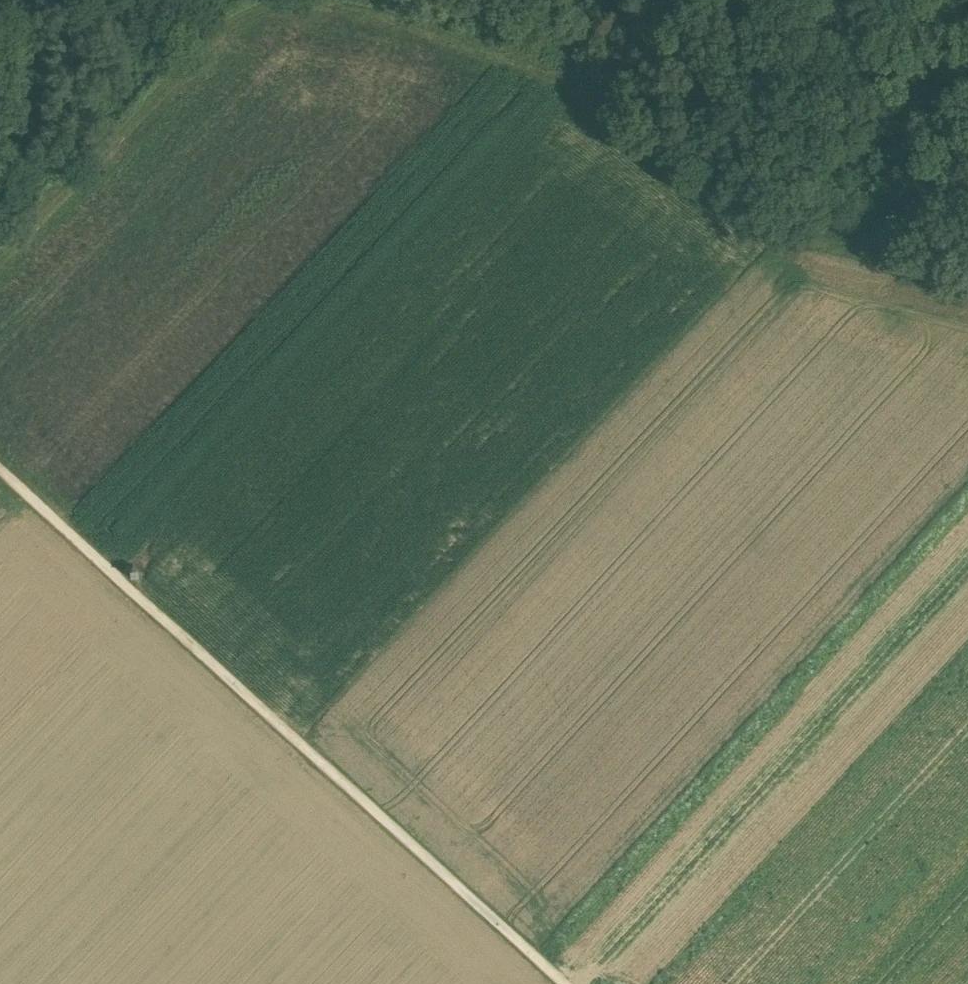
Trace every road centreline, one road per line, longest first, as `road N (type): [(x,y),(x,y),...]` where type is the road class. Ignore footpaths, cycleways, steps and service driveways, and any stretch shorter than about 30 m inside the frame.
road 1 (track): [(566,983),(0,467)]
road 2 (track): [(967,274),(751,206),(670,162),(560,69),(355,0)]
road 3 (track): [(263,0),(212,27),(0,258)]

